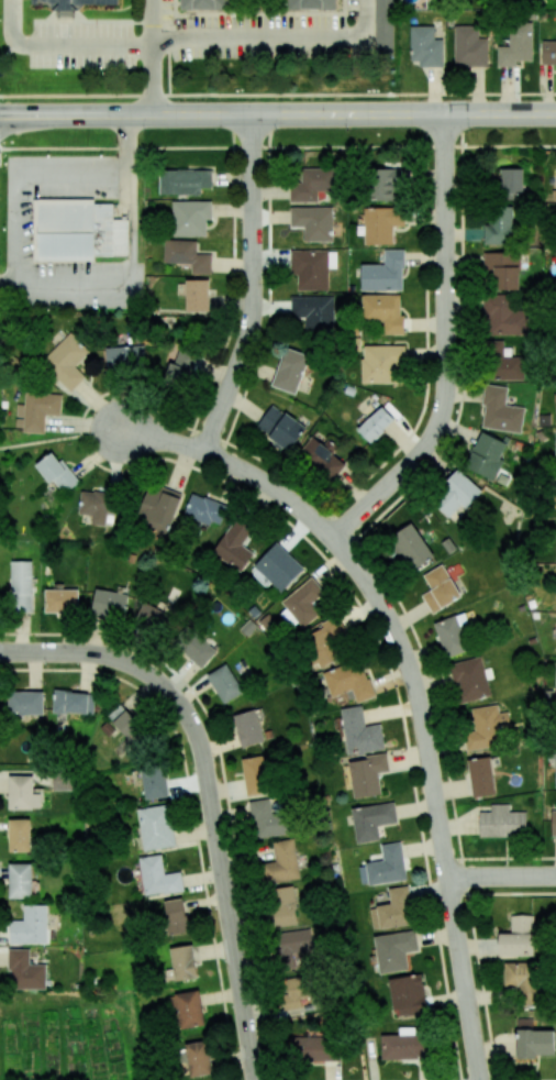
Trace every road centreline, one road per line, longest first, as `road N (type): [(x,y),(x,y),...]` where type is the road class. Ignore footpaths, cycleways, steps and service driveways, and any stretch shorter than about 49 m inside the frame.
road 1 (residential): [(480,1079),(419,704),(379,603),(332,539),(271,489),(204,453),(120,428)]
road 2 (residential): [(256,1079),(204,764),(185,710),(154,677),(118,659),(0,652)]
road 3 (residential): [(332,539),(422,452),(443,408),(444,113)]
road 4 (secondary): [(104,114),(555,113)]
road 5 (residential): [(204,453),(252,326),(251,114)]

